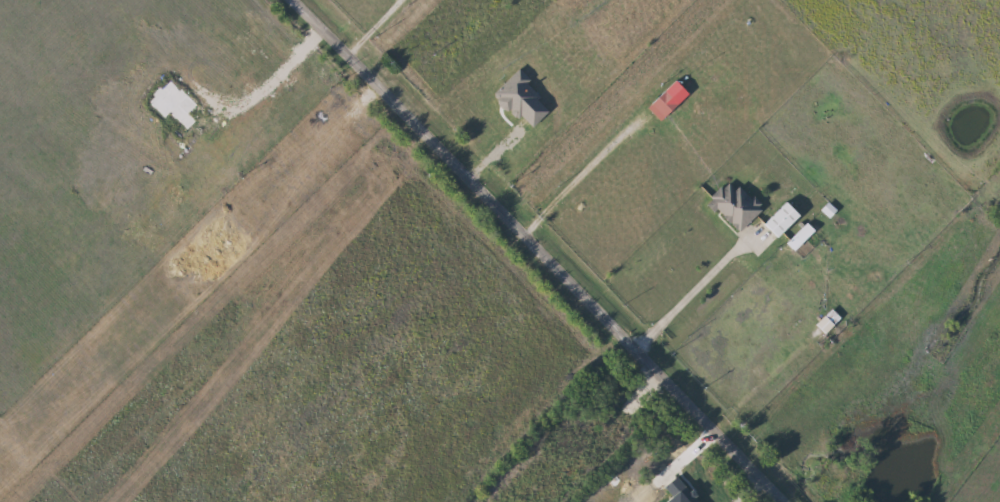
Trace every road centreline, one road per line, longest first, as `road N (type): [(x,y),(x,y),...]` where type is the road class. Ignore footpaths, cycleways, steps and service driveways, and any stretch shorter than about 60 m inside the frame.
road 1 (residential): [(287,0),(518,222),(787,501)]
road 2 (residential): [(718,432),(818,328)]

